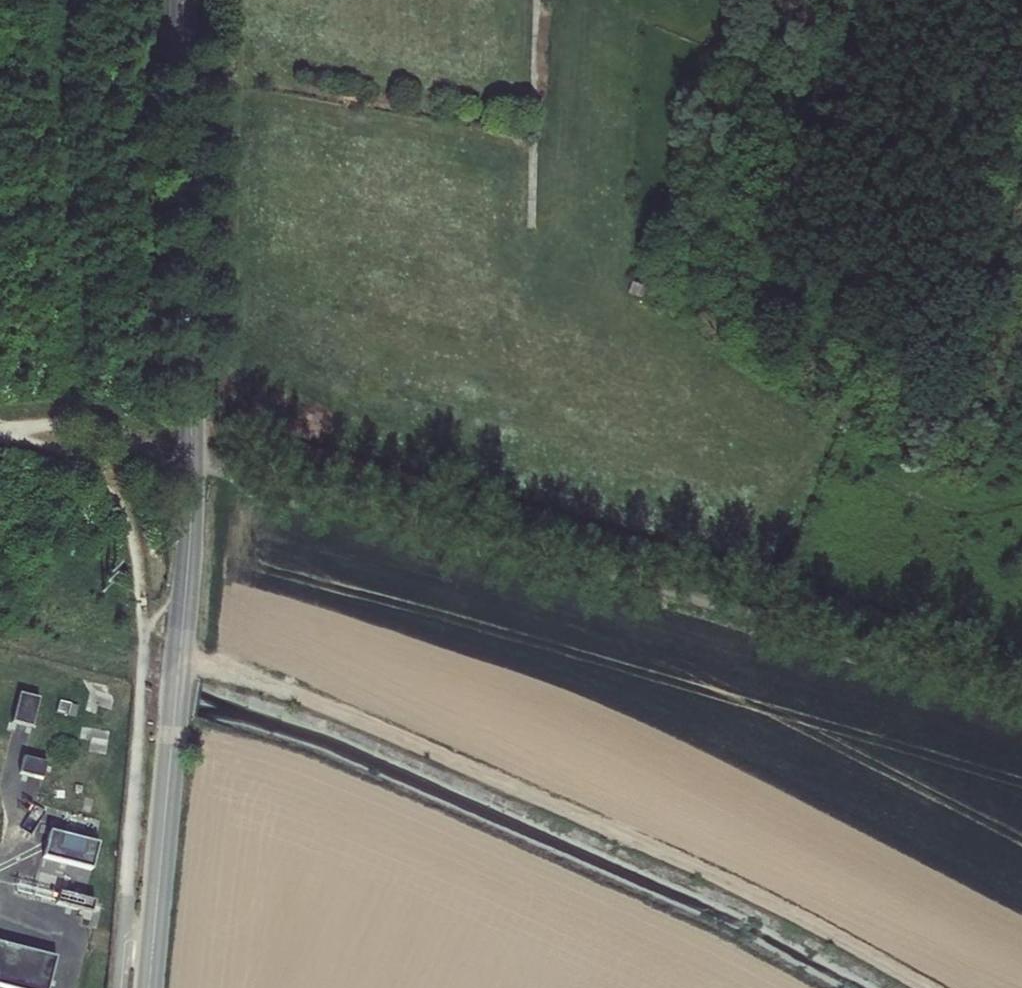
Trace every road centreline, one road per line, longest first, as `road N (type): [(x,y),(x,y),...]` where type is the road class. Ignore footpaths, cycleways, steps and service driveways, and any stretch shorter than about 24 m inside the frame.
road 1 (unclassified): [(149,987),(191,495),(184,0)]
road 2 (track): [(179,656),(339,711),(637,839),(926,987)]

